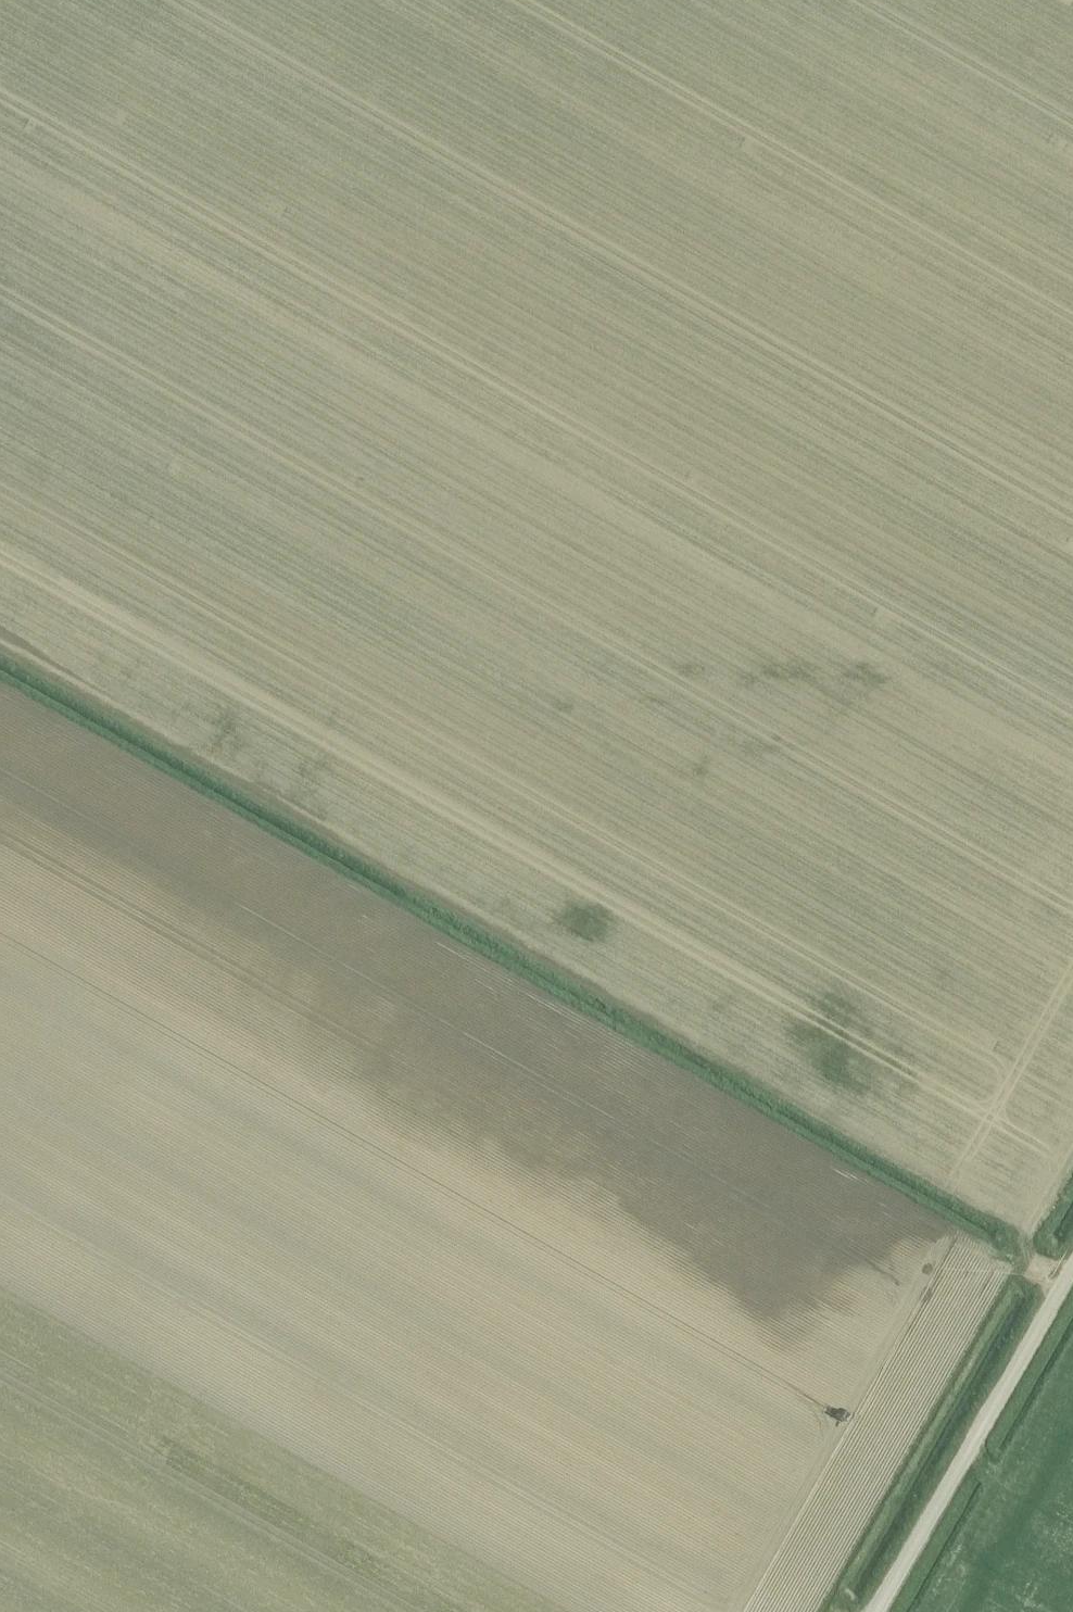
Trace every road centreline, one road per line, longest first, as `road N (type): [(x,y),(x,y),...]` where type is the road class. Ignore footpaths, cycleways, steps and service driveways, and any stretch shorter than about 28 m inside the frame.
road 1 (unclassified): [(879,1611),(1072,1272)]

